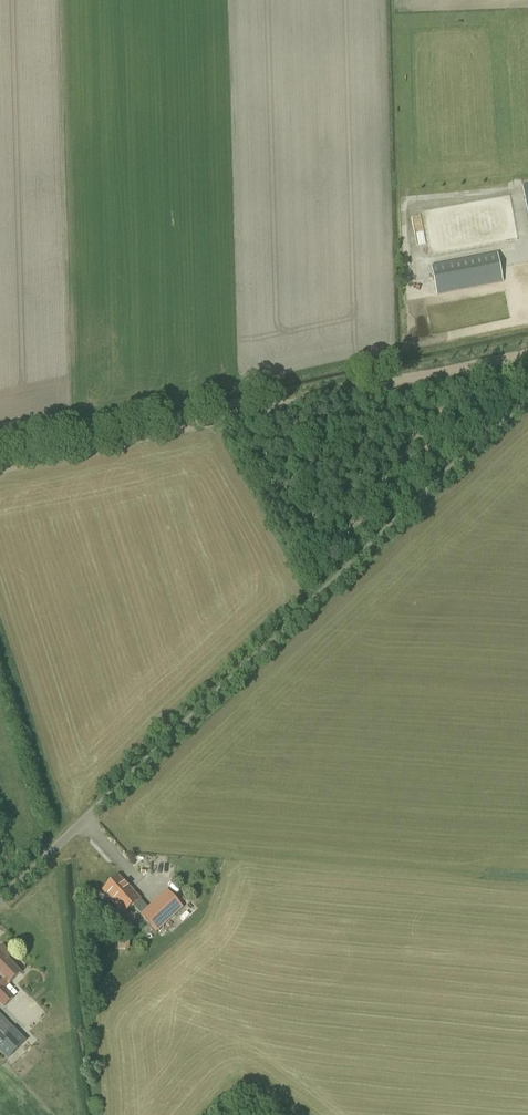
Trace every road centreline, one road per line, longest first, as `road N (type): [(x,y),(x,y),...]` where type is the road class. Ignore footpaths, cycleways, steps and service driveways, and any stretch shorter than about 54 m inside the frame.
road 1 (unclassified): [(0,901),(527,396)]
road 2 (track): [(0,468),(527,353)]

